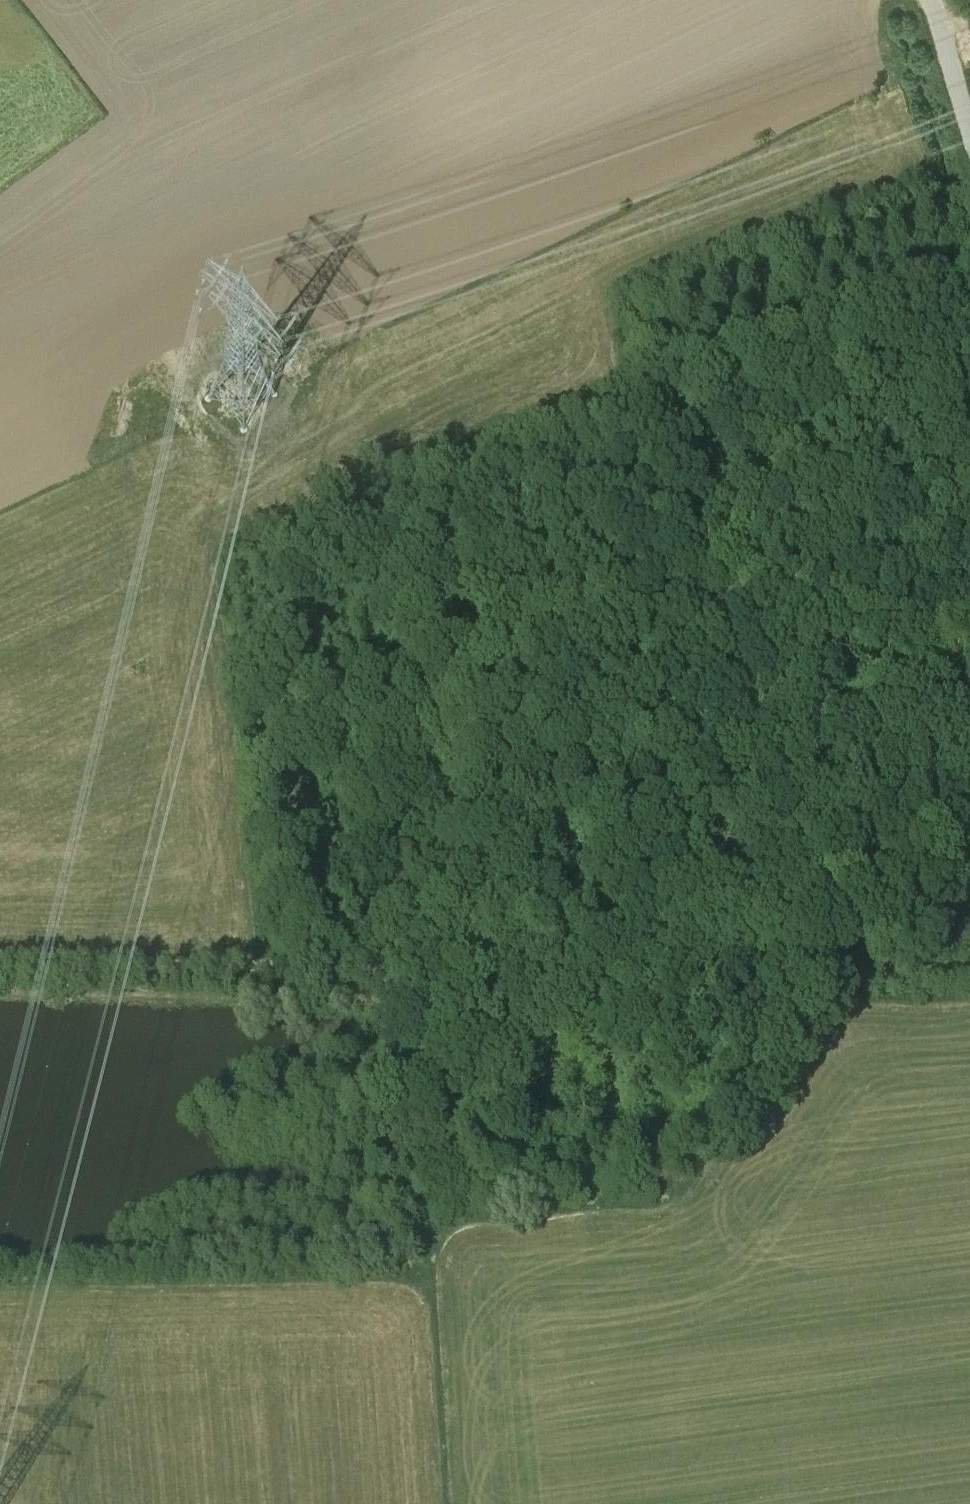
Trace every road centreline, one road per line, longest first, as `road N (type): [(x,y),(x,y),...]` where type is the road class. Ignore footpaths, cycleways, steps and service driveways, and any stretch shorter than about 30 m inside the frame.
road 1 (track): [(969,970),(0,962)]
road 2 (unclassified): [(933,0),(969,124)]

